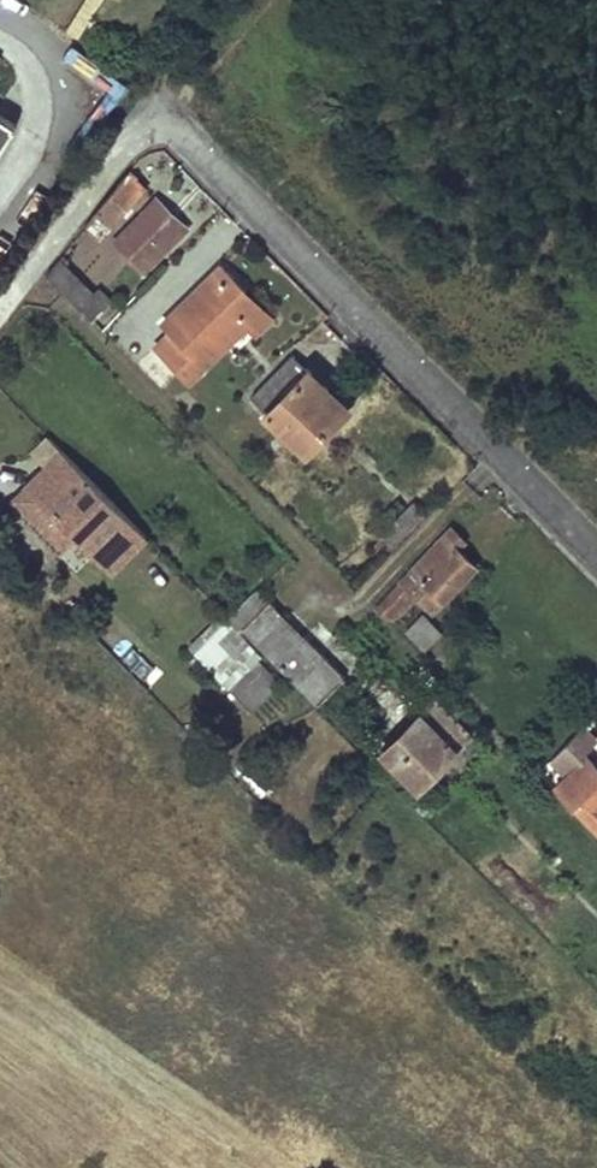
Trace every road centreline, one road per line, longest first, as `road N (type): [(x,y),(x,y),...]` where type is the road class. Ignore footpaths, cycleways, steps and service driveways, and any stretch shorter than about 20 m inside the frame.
road 1 (residential): [(596,552),(178,129),(158,123)]

